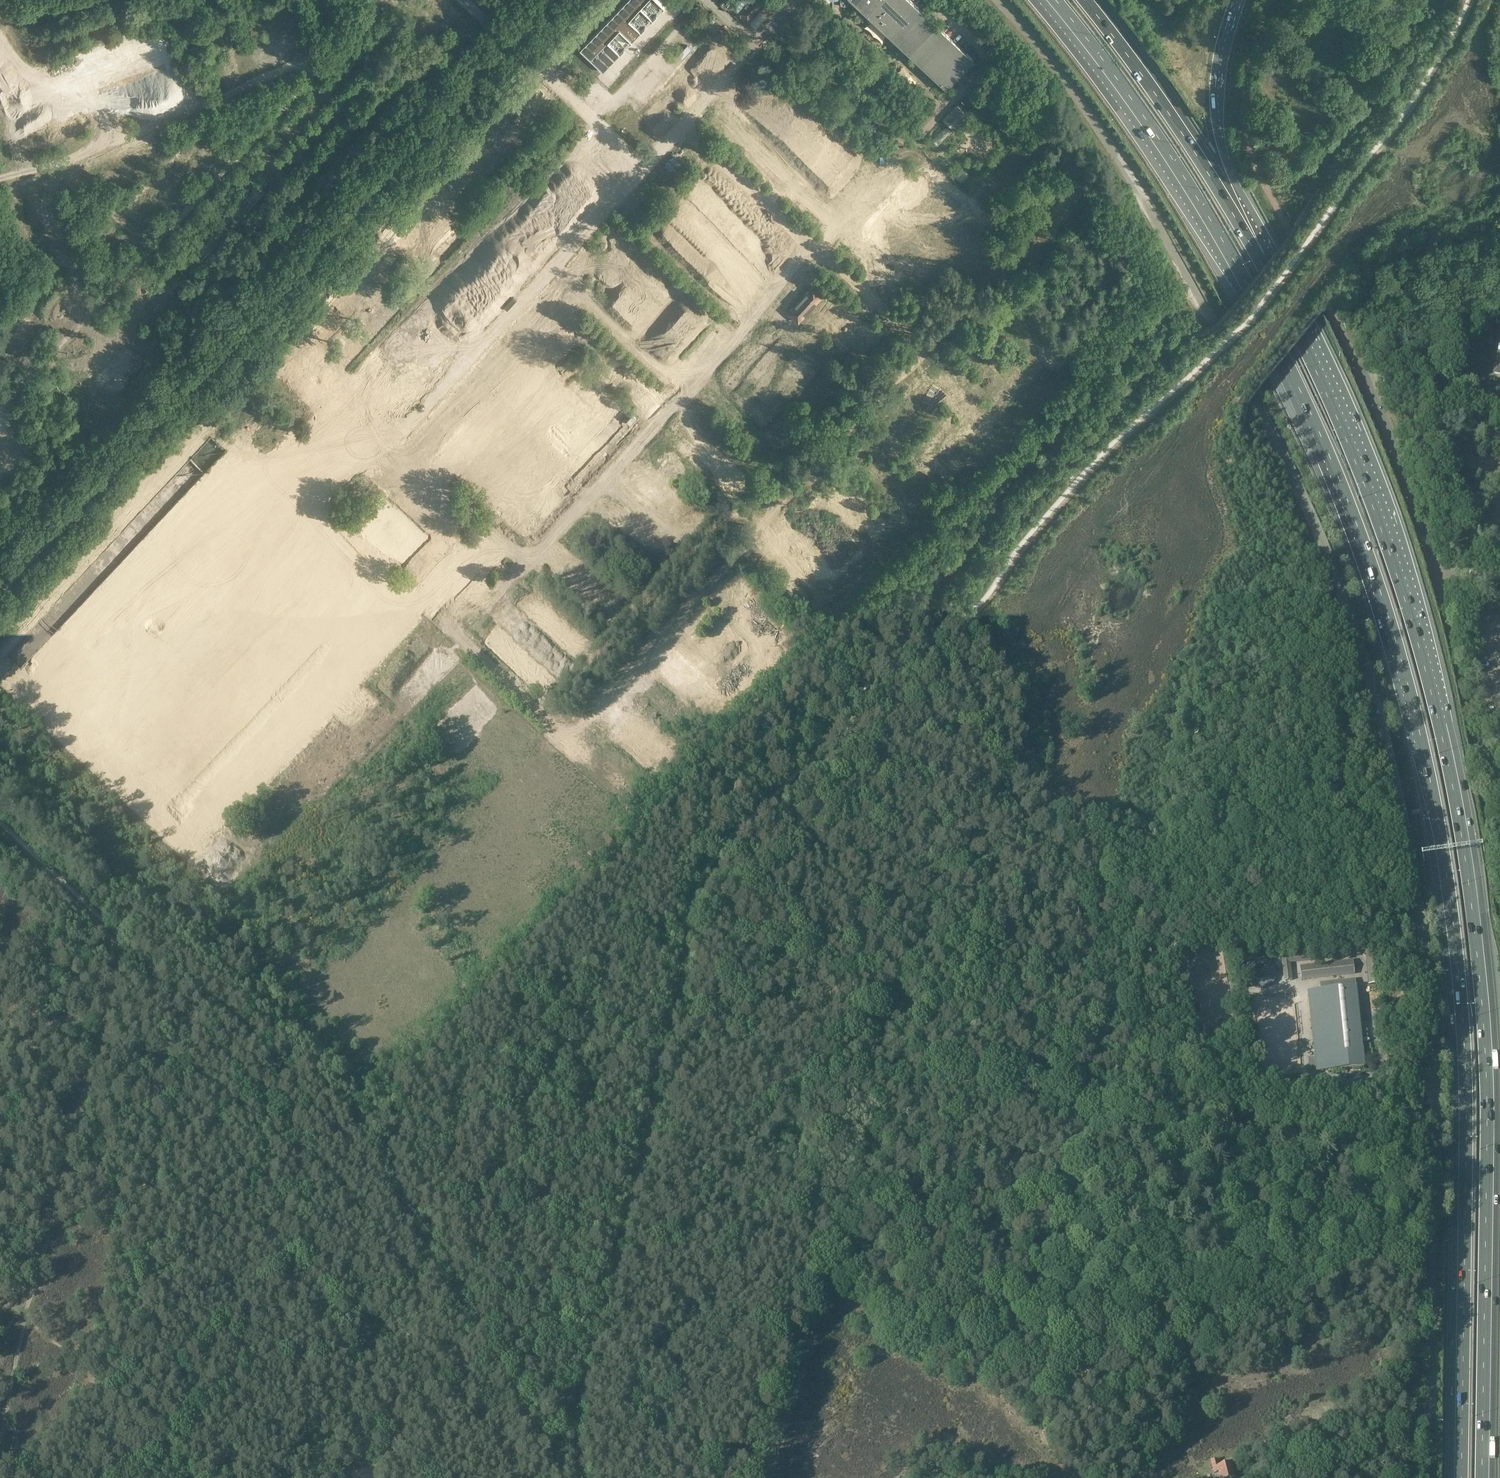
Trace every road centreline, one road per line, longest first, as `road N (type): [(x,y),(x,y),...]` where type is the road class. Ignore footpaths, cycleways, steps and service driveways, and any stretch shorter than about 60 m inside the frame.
road 1 (unclassified): [(1428,1477),(1427,951),(1408,826),(1369,664),(1313,518),(1191,281),(1082,104),(1000,0)]
road 2 (motorway): [(1051,0),(1181,180),(1286,366),(1346,500),(1408,693),(1446,893),(1461,1042),(1459,1477)]
road 3 (motorway): [(1488,1477),(1488,1039),(1459,804),(1388,535),(1345,425),(1259,251)]
road 4 (track): [(731,1477),(851,1090),(1021,734)]
road 5 (track): [(0,580),(507,40)]
road 6 (track): [(585,1477),(583,1412),(695,889)]
road 7 (track): [(902,989),(1106,1054),(1109,958),(1021,734)]
road 8 (unknown): [(291,784),(212,699),(82,316)]
road 9 (track): [(958,633),(950,604),(953,554),(1005,475),(1191,281)]
road 10 (unknown): [(309,333),(539,548)]
road 11 (track): [(1154,1078),(1174,1115),(1287,1148),(1432,1165)]
road 12 (motorway): [(1259,251),(1165,100),(1090,0)]
road 13 (unknown): [(217,433),(432,640)]
road 14 (unknown): [(193,631),(397,416)]
road 15 (motorway): [(1259,251),(1218,122),(1221,55),(1238,0)]
road 16 (unclassified): [(1430,581),(1348,350)]
road 17 (unclassified): [(1499,788),(1467,720),(1430,581)]
road 18 (track): [(822,1283),(811,1345),(765,1477)]
road 19 (track): [(1106,1054),(1174,1088),(1285,1087)]

